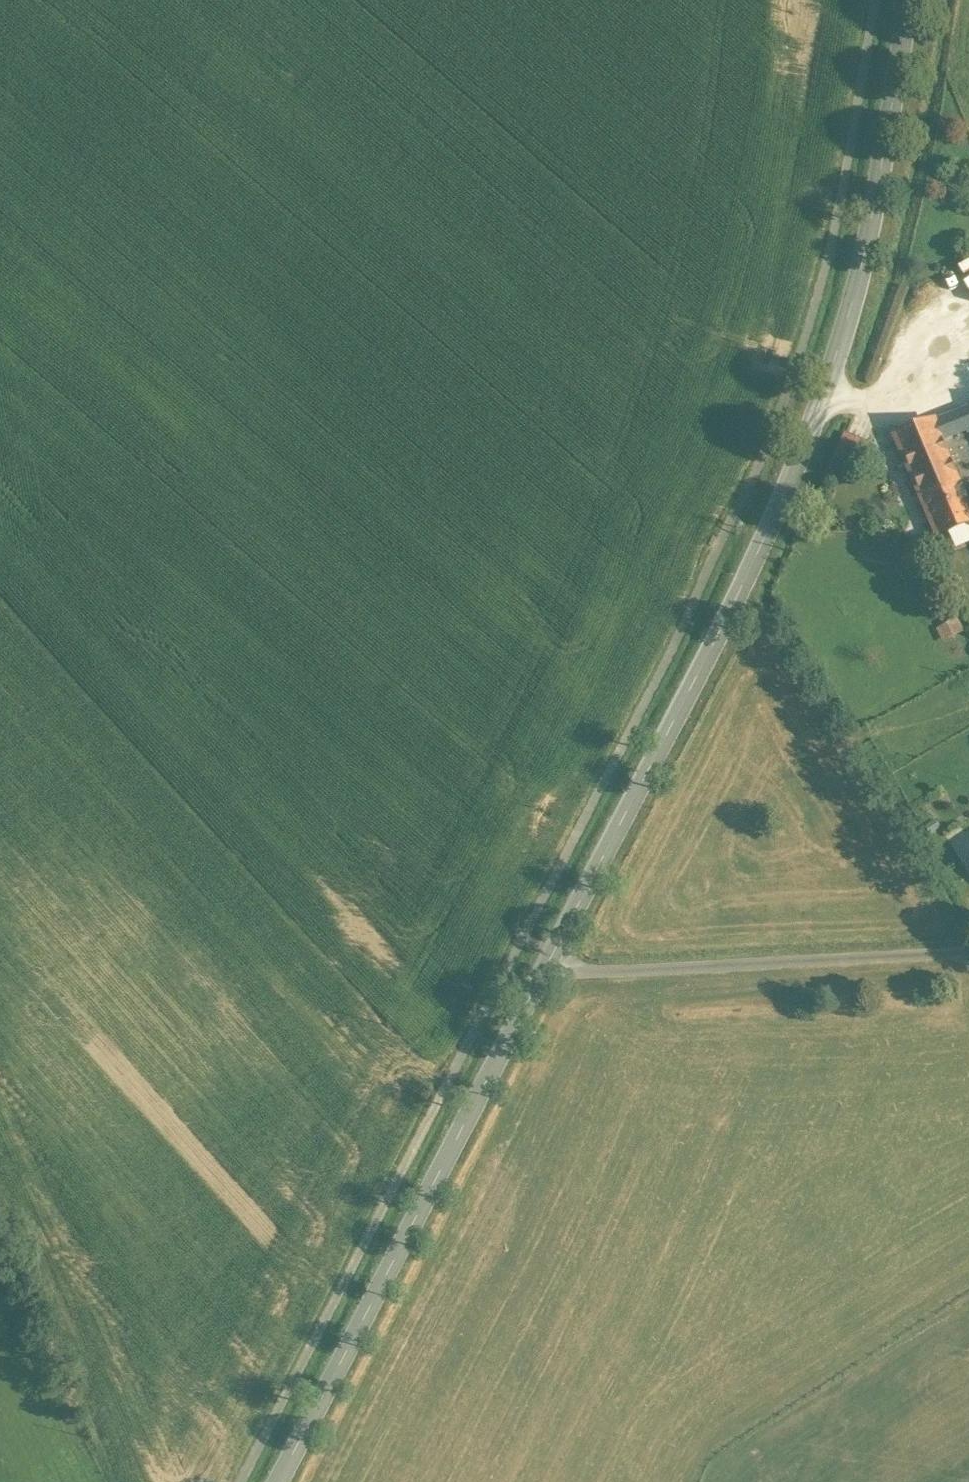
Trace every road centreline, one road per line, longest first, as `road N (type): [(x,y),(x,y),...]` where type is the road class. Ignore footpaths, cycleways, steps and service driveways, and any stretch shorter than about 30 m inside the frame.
road 1 (tertiary): [(266,1481),(373,1286),(780,463),(841,276),(891,0)]
road 2 (track): [(968,962),(582,979),(542,944)]

